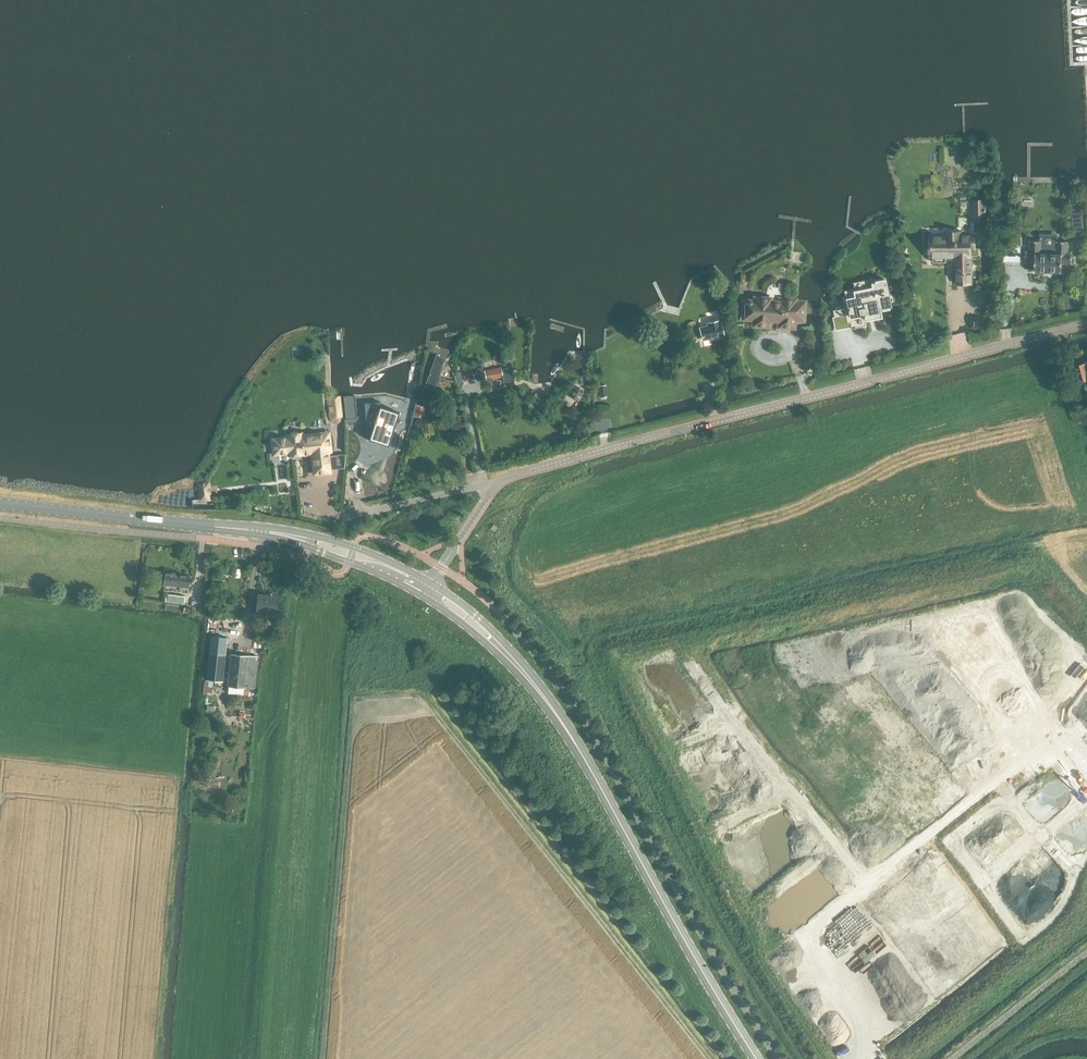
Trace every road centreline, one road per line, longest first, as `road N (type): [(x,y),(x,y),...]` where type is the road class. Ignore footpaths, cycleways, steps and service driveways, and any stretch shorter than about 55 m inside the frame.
road 1 (tertiary): [(497,487),(509,477),(608,449),(1086,327)]
road 2 (secondary): [(755,1058),(576,745)]
road 3 (secondary): [(430,582),(318,536),(215,527)]
road 4 (secondary): [(576,745),(513,651),(430,582)]
road 5 (secondary): [(215,527),(321,551),(421,595)]
road 6 (secondary): [(421,595),(502,658),(576,745)]
road 7 (secondary): [(0,503),(215,527)]
road 8 (residential): [(497,487),(337,515)]

